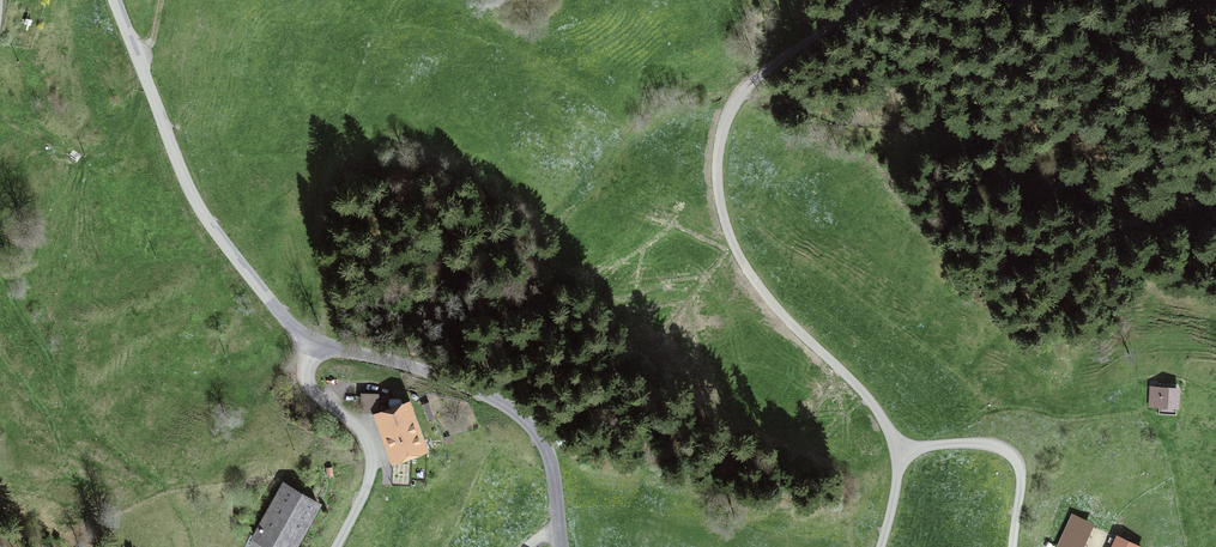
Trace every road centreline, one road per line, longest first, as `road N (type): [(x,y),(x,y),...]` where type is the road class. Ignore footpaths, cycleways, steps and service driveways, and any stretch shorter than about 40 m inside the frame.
road 1 (unclassified): [(562,546),(549,452),(533,421),(494,396),(322,343),(278,309),(192,194),(114,0)]
road 2 (track): [(858,0),(739,96),(724,126),(717,176),(730,235),(752,278),(879,409),(900,449),(880,546)]
road 3 (track): [(309,337),(311,388),(356,424),(370,452),(368,480),(336,546)]
road 4 (track): [(1012,546),(1021,480),(1010,454),(972,442),(900,449)]

